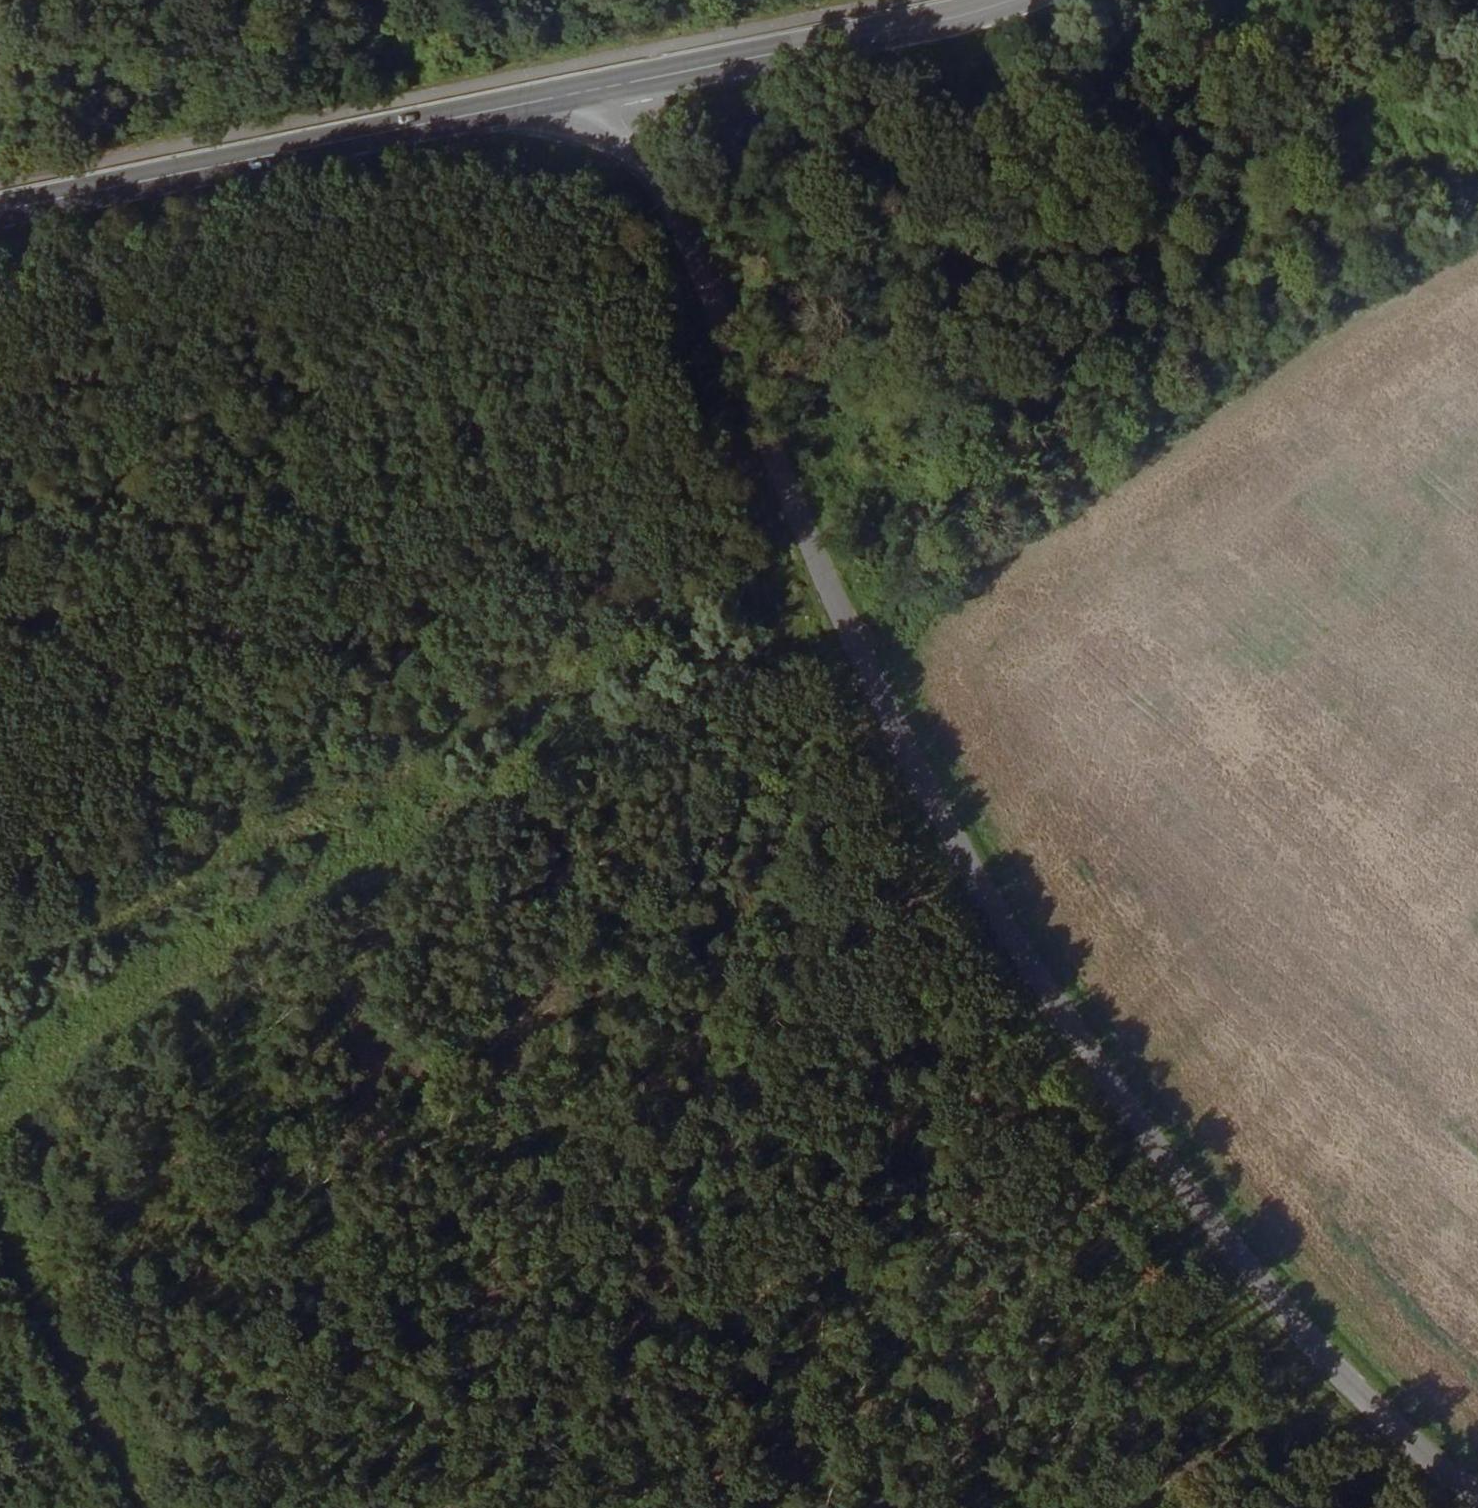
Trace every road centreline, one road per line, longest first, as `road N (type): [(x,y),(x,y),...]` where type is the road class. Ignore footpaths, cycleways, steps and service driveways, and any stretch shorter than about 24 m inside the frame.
road 1 (unclassified): [(612,85),(701,273),(806,540),(944,833),(1219,1229),(1373,1416),(1477,1504)]
road 2 (secondary): [(612,85),(0,212)]
road 3 (secondary): [(1018,0),(612,85)]

